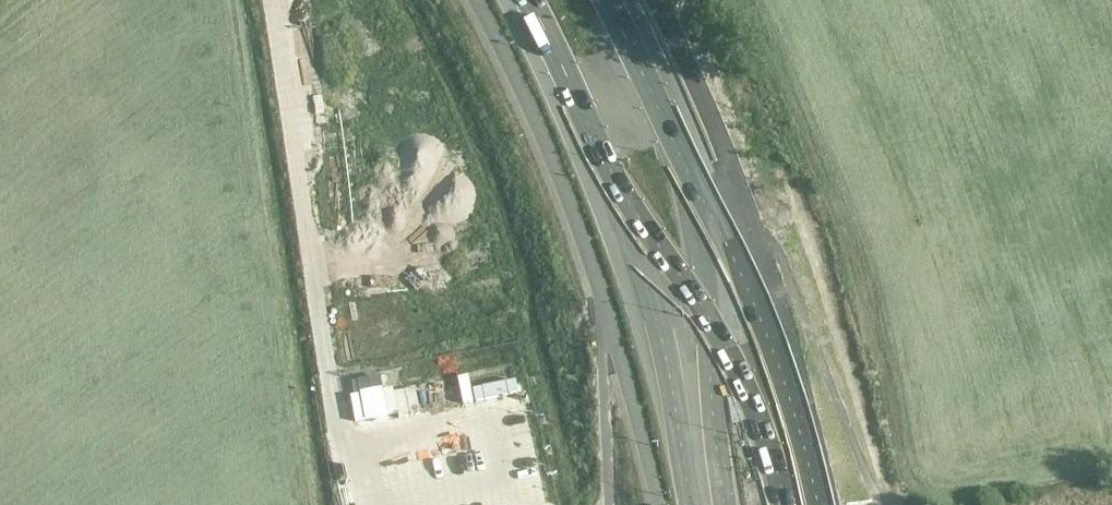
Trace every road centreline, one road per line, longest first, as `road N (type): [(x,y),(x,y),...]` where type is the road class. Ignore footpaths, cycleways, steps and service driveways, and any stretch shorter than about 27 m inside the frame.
road 1 (primary): [(529,0),(634,238),(709,504)]
road 2 (primary): [(784,504),(693,180),(611,0)]

